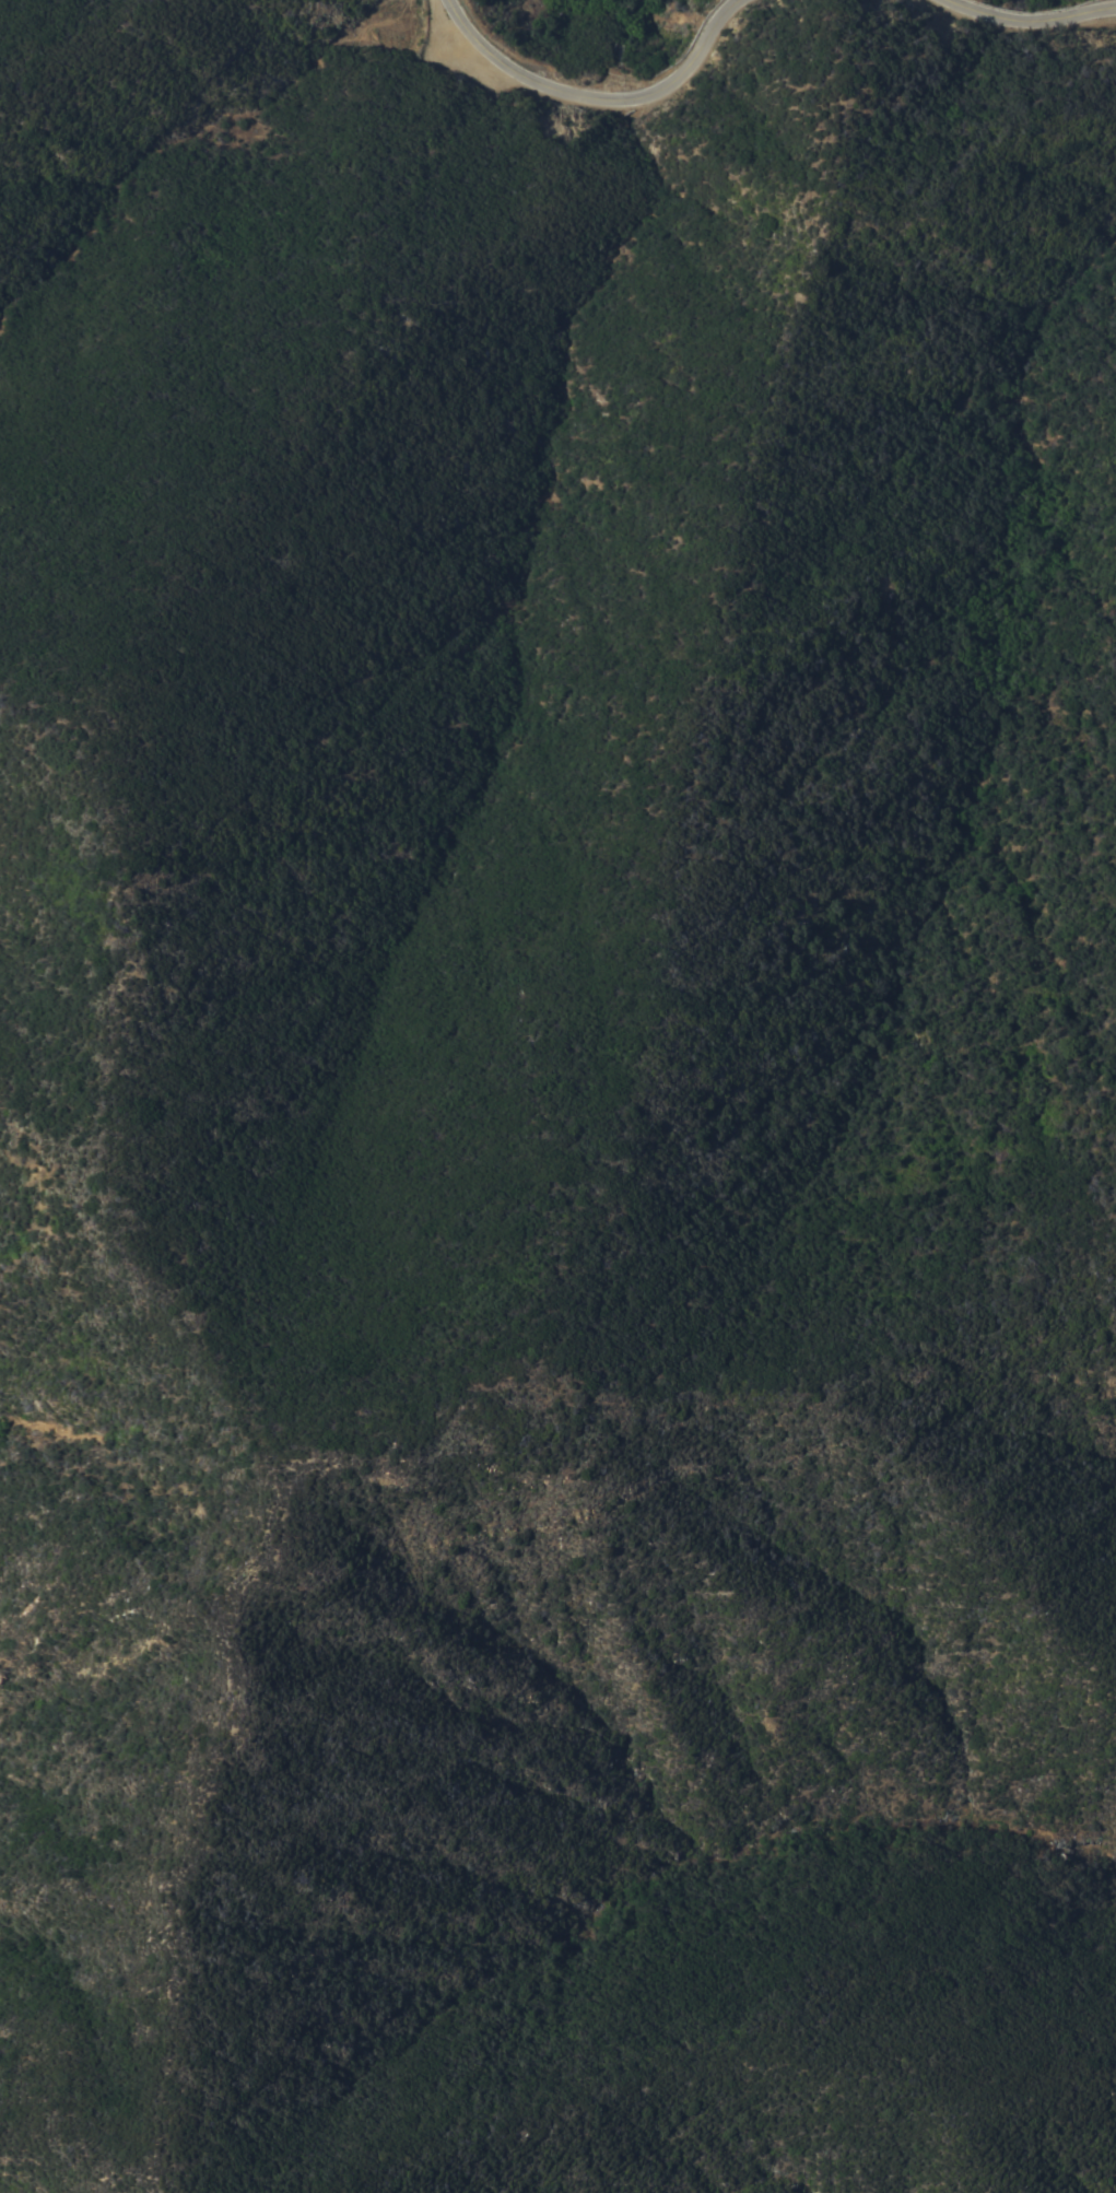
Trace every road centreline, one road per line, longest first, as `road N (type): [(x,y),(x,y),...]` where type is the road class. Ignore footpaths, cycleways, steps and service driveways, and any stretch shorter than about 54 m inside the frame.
road 1 (residential): [(728,0),(669,79),(644,97),(608,104),(525,82),(490,59),(449,0)]

